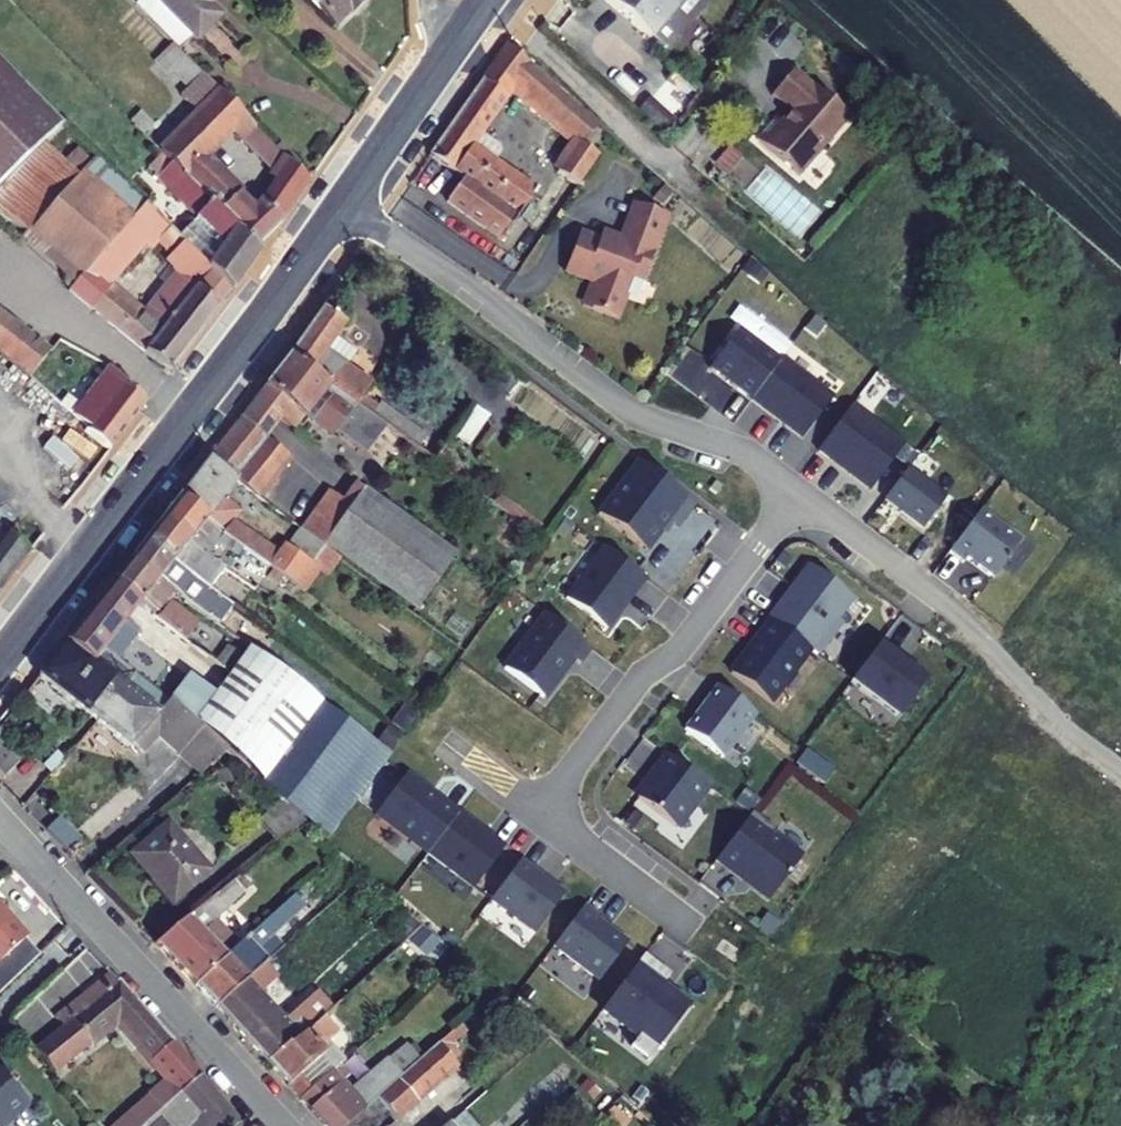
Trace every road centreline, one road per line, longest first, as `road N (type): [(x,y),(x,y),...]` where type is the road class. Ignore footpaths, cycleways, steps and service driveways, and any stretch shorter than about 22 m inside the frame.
road 1 (primary): [(0,660),(352,207)]
road 2 (residential): [(352,207),(630,411),(747,453),(796,491)]
road 3 (residential): [(796,491),(949,604),(1040,702),(1120,767)]
road 4 (residential): [(284,1125),(0,816)]
road 5 (residential): [(796,491),(682,646),(646,671),(538,815)]
road 6 (residential): [(538,815),(695,934)]
road 7 (primary): [(352,207),(446,73)]

